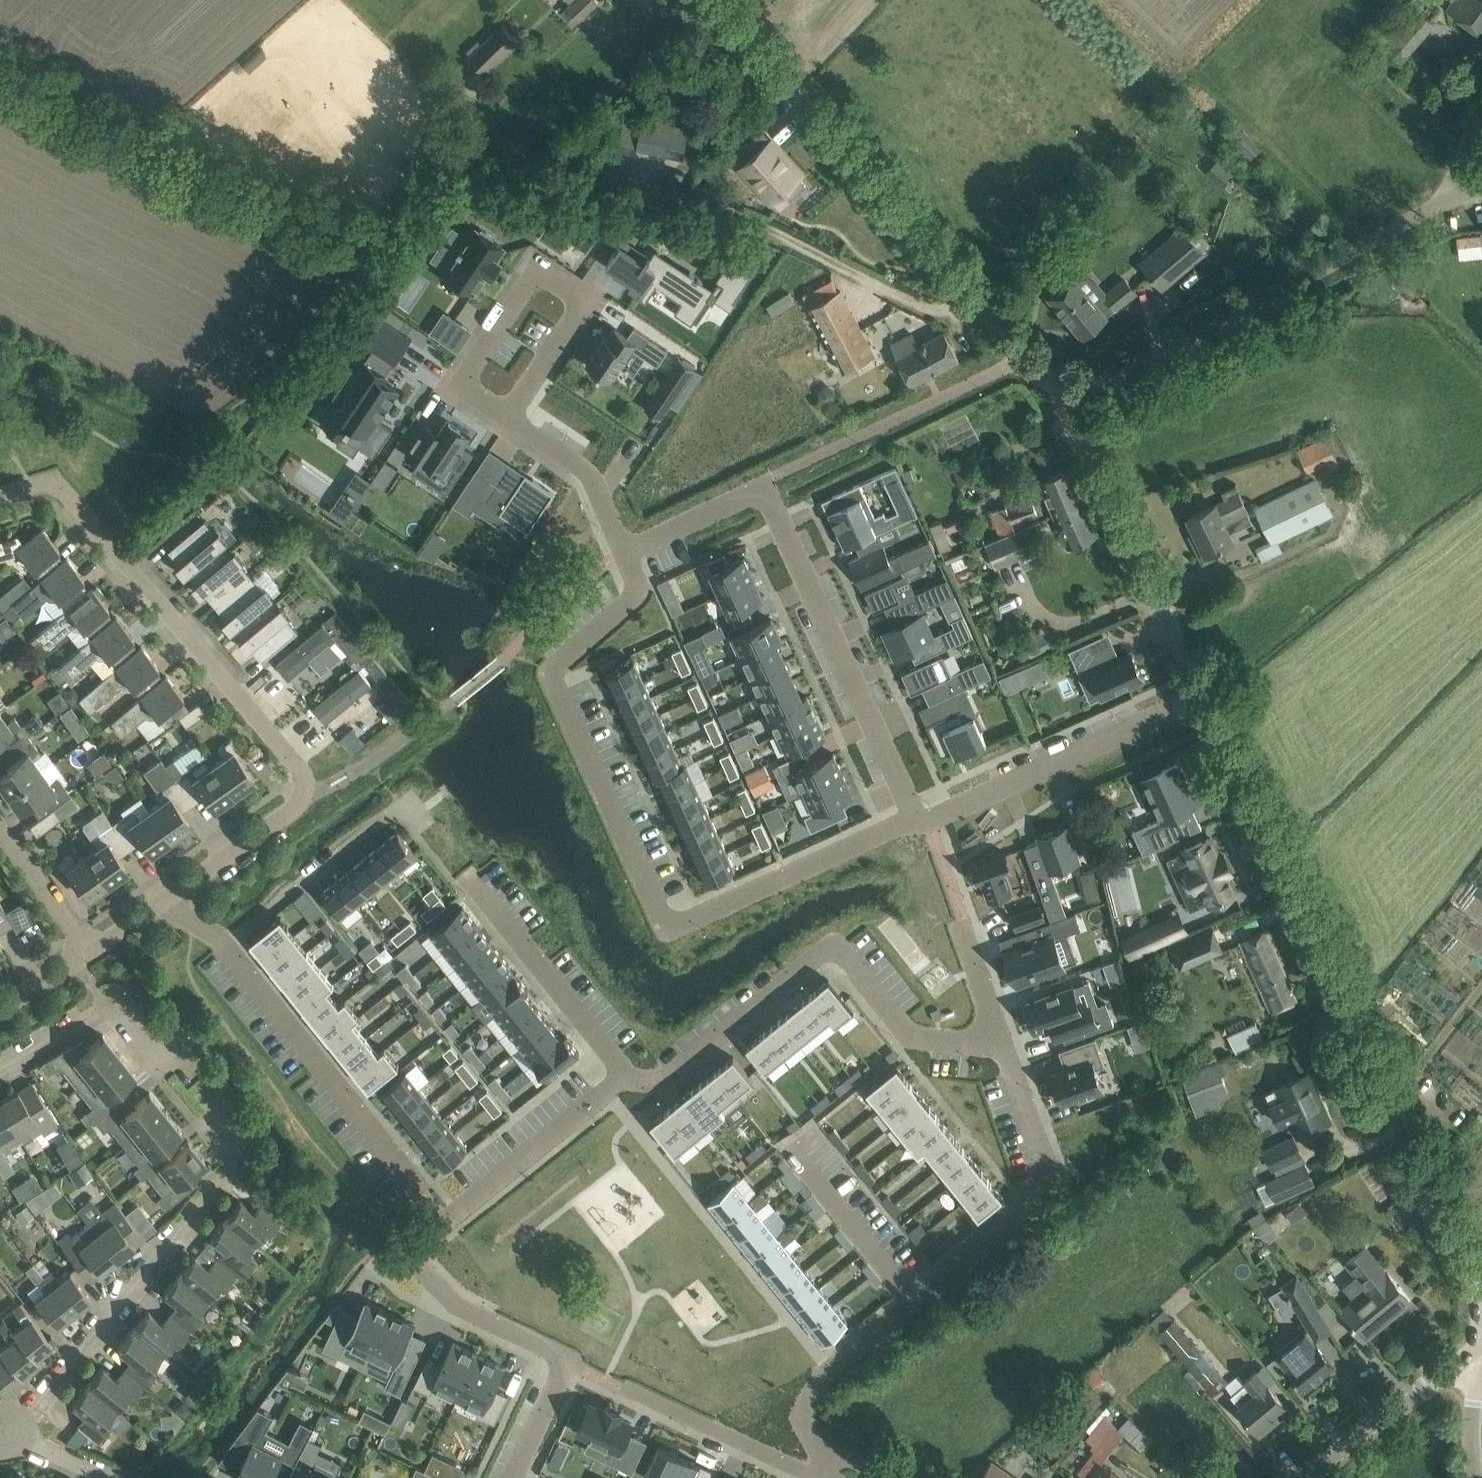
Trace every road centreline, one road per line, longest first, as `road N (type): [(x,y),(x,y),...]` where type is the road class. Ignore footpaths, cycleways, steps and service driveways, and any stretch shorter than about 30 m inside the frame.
road 1 (residential): [(623,553),(637,581),(633,594),(549,674),(665,929),(920,821)]
road 2 (unclassified): [(1481,1302),(1200,701)]
road 3 (residential): [(513,1477),(566,1362),(456,1306),(411,1251),(624,1073)]
road 4 (track): [(969,303),(904,295),(716,206),(612,179),(485,165),(442,172),(413,193)]
road 5 (residential): [(1001,1039),(1051,1191),(830,1369),(803,1421),(832,1460)]
road 6 (unclassified): [(1066,390),(1043,377),(969,303),(703,0)]
road 7 (residential): [(920,821),(762,488),(623,553)]
road 8 (residential): [(624,1073),(654,1083),(832,944),(901,1035),(1001,1039)]
road 9 (unclassified): [(1066,390),(1099,386),(1151,361),(1444,201),(1481,191)]
road 10 (residential): [(0,496),(45,484),(65,493),(313,792)]
road 11 (residential): [(7,1436),(240,1156),(206,1113)]
road 12 (unclassified): [(1200,701),(1062,415),(1066,390)]
road 13 (residential): [(221,943),(422,1191)]
road 14 (track): [(413,193),(400,247),(373,285),(227,438)]
road 15 (residential): [(920,821),(1200,701)]
road 16 (residential): [(624,1073),(469,877)]
road 17 (residential): [(504,415),(460,384),(536,270),(581,300)]
road 18 (residential): [(822,1477),(620,1388)]
road 19 (residential): [(395,809),(221,943)]
road 20 (residential): [(0,1069),(107,1004),(129,1015),(168,1067)]
road 21 (tertiary): [(1314,1477),(1473,1349)]
road 22 (residential): [(623,553),(589,475),(504,415)]
road 23 (residential): [(161,903),(313,792)]
road 24 (residential): [(86,958),(0,839)]
road 25 (residential): [(581,300),(504,415)]
road 26 (residential): [(960,916),(1001,1039)]
road 27 (unclassified): [(1474,1477),(1473,1349)]

